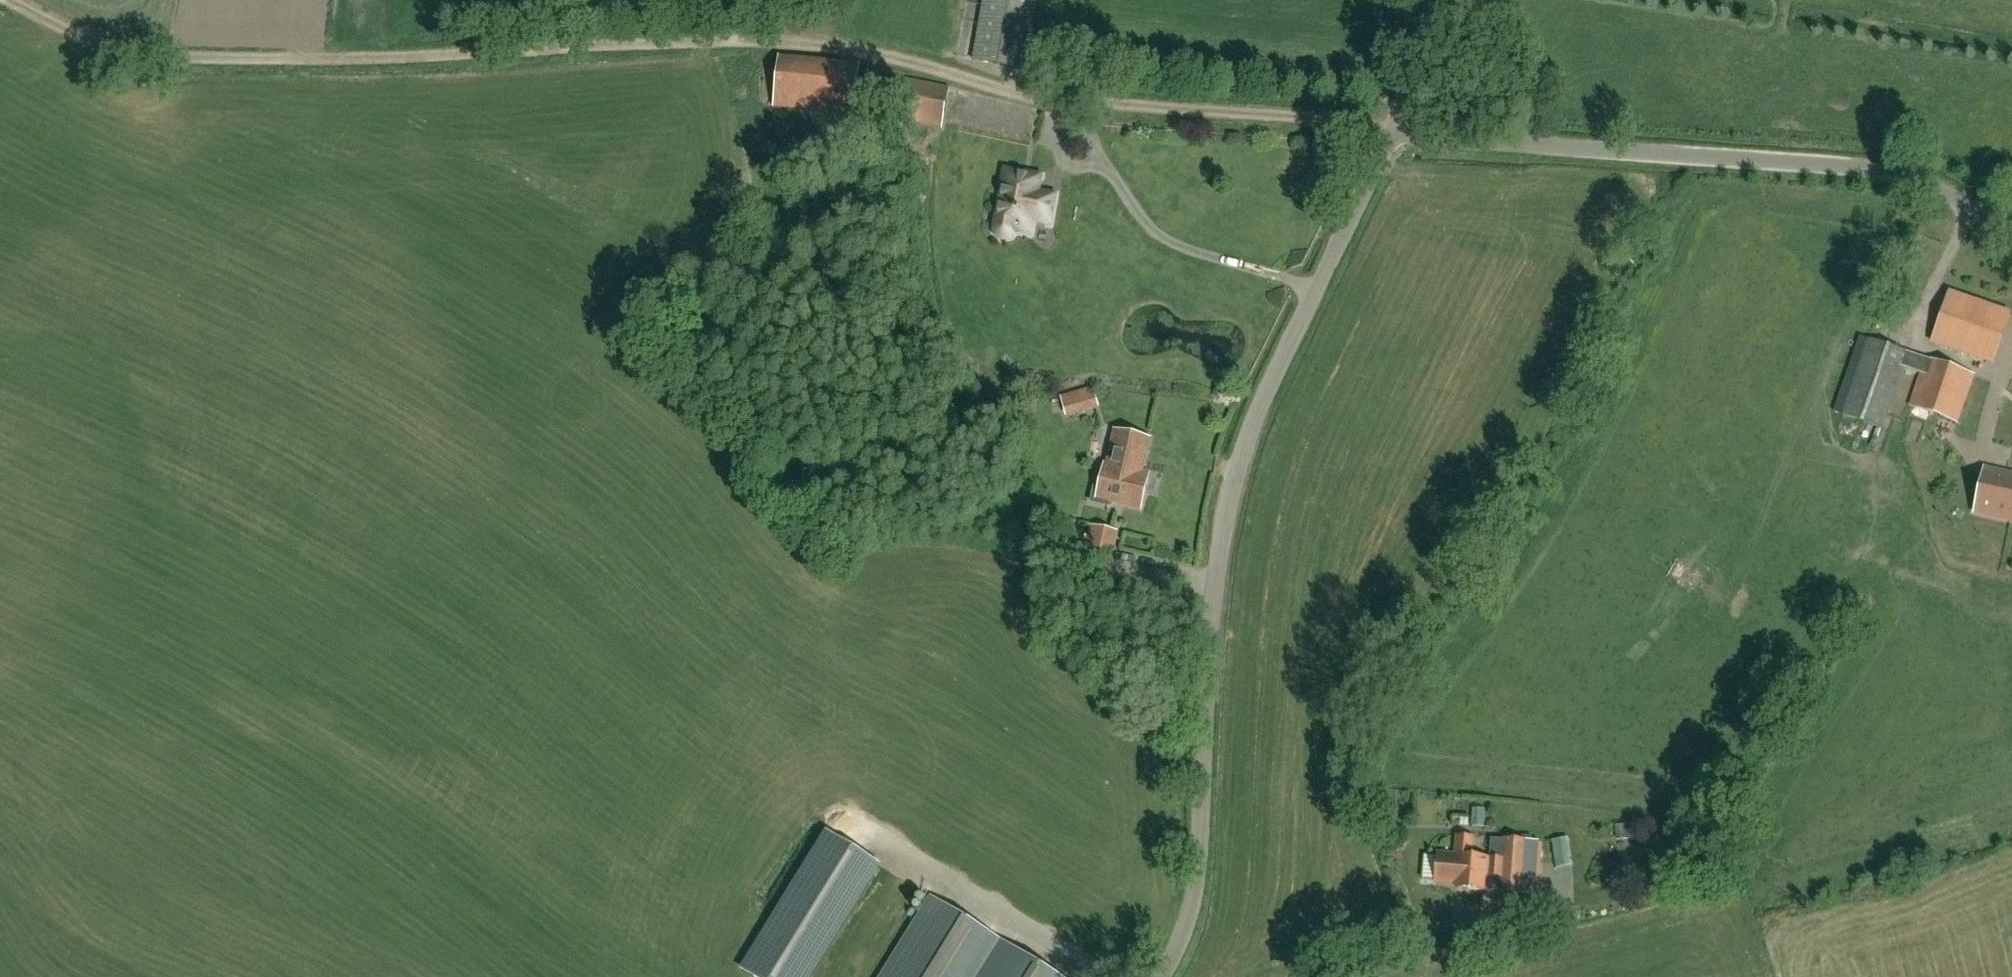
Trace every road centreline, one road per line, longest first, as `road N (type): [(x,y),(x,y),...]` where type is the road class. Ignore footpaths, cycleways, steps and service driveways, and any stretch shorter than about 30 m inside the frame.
road 1 (track): [(1394,131),(1366,121),(1049,100),(872,50),(798,42),(163,60),(102,52),(30,29),(0,8)]
road 2 (unclassified): [(1160,976),(1192,917),(1198,884),(1216,577),(1229,507),(1264,401),(1394,131)]
road 3 (unclassified): [(2011,242),(1947,196),(1871,172),(1394,131)]
road 4 (unclassified): [(1394,131),(1445,0)]

